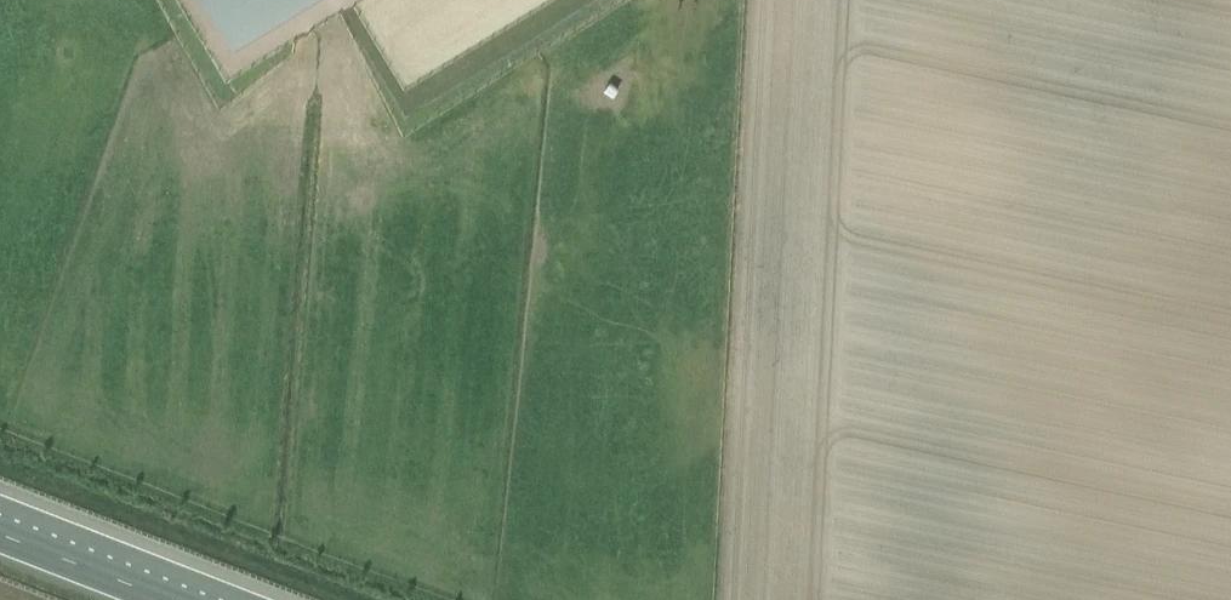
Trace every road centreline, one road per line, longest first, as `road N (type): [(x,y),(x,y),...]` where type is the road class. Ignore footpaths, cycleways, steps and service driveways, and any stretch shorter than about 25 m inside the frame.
road 1 (motorway): [(170,599),(0,534)]

